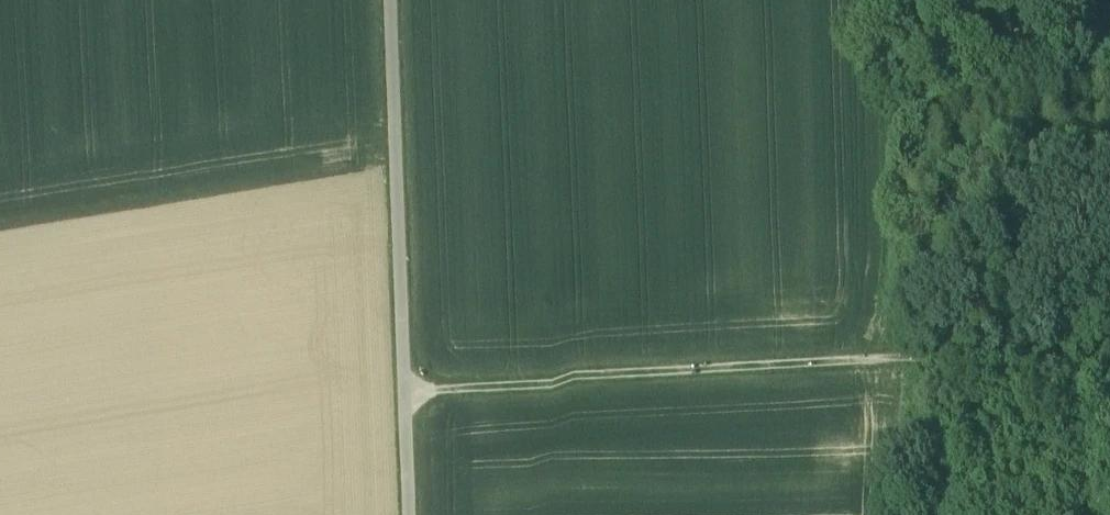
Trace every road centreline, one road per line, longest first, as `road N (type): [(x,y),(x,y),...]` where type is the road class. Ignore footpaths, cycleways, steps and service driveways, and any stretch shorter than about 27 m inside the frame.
road 1 (track): [(1109,358),(908,356),(402,384)]
road 2 (track): [(402,384),(388,0)]
road 3 (track): [(898,0),(908,356)]
road 4 (track): [(410,514),(402,384)]

